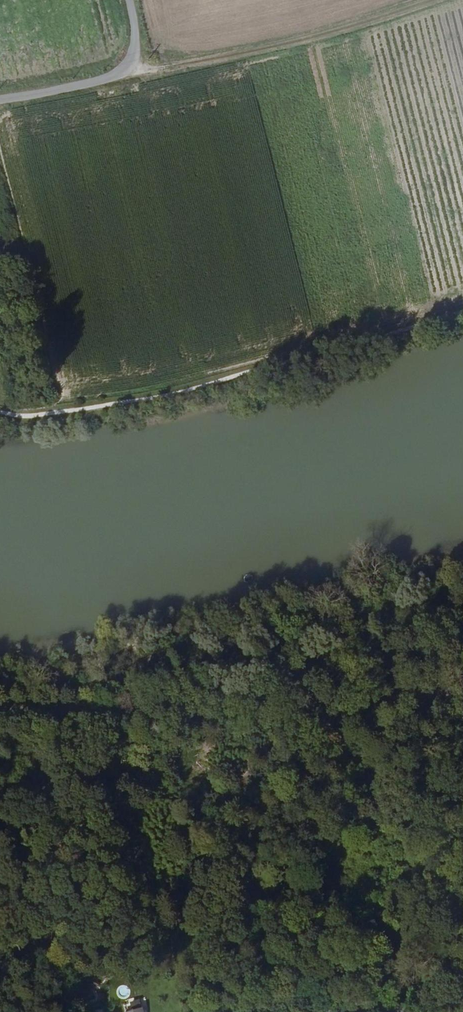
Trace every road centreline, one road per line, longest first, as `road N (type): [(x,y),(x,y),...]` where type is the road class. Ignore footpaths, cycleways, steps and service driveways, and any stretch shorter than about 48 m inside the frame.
road 1 (unclassified): [(0,714),(462,693)]
road 2 (track): [(129,66),(160,69),(261,50),(433,0)]
road 3 (unclassified): [(0,99),(129,66),(135,29),(127,0)]

